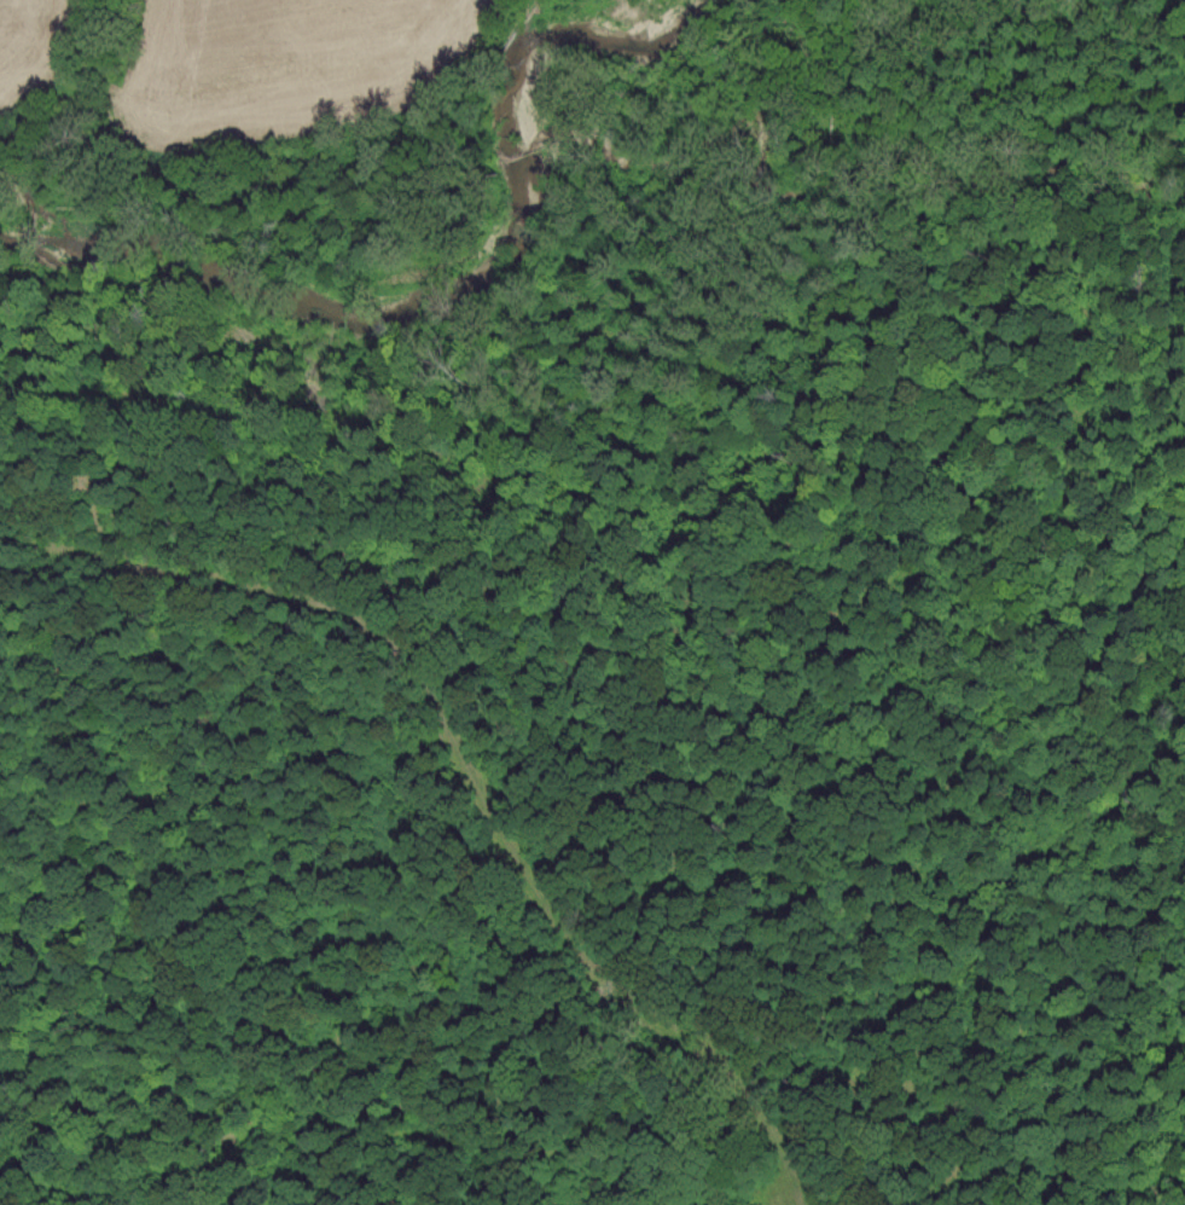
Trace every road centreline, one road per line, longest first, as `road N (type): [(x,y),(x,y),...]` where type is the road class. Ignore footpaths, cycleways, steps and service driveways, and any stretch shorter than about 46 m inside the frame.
road 1 (track): [(0,555),(295,631),(368,670),(417,716),(451,766),(513,919),(615,1045),(681,1090),(728,1107),(759,1152),(769,1204)]

